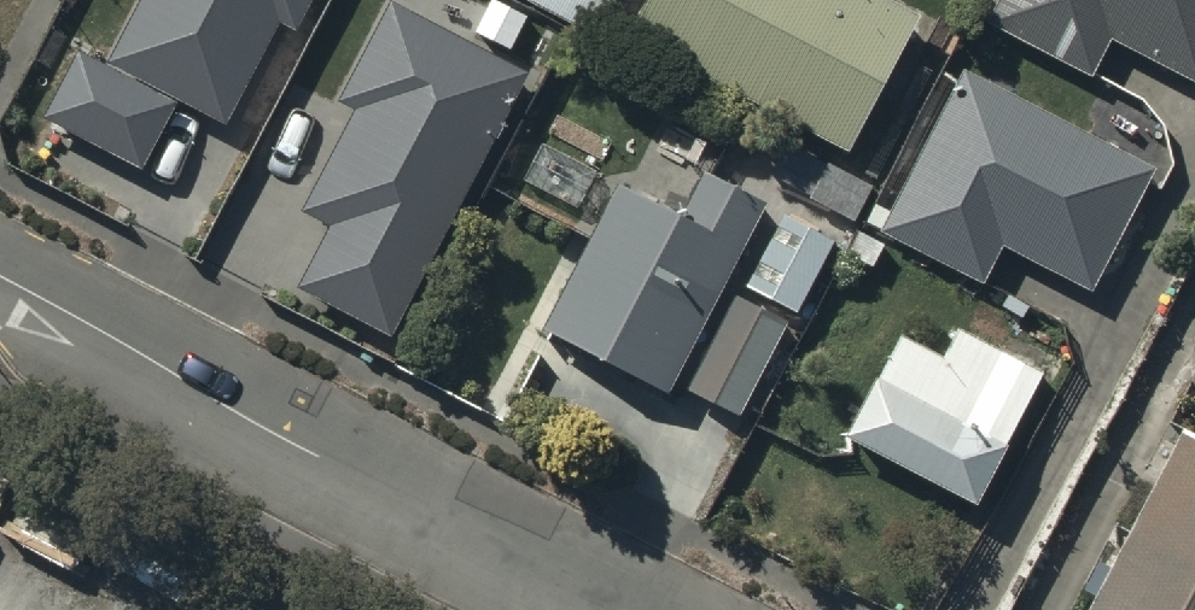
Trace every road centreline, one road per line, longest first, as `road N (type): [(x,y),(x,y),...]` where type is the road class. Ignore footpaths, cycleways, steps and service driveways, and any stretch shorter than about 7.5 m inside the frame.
road 1 (residential): [(0,276),(647,609)]

